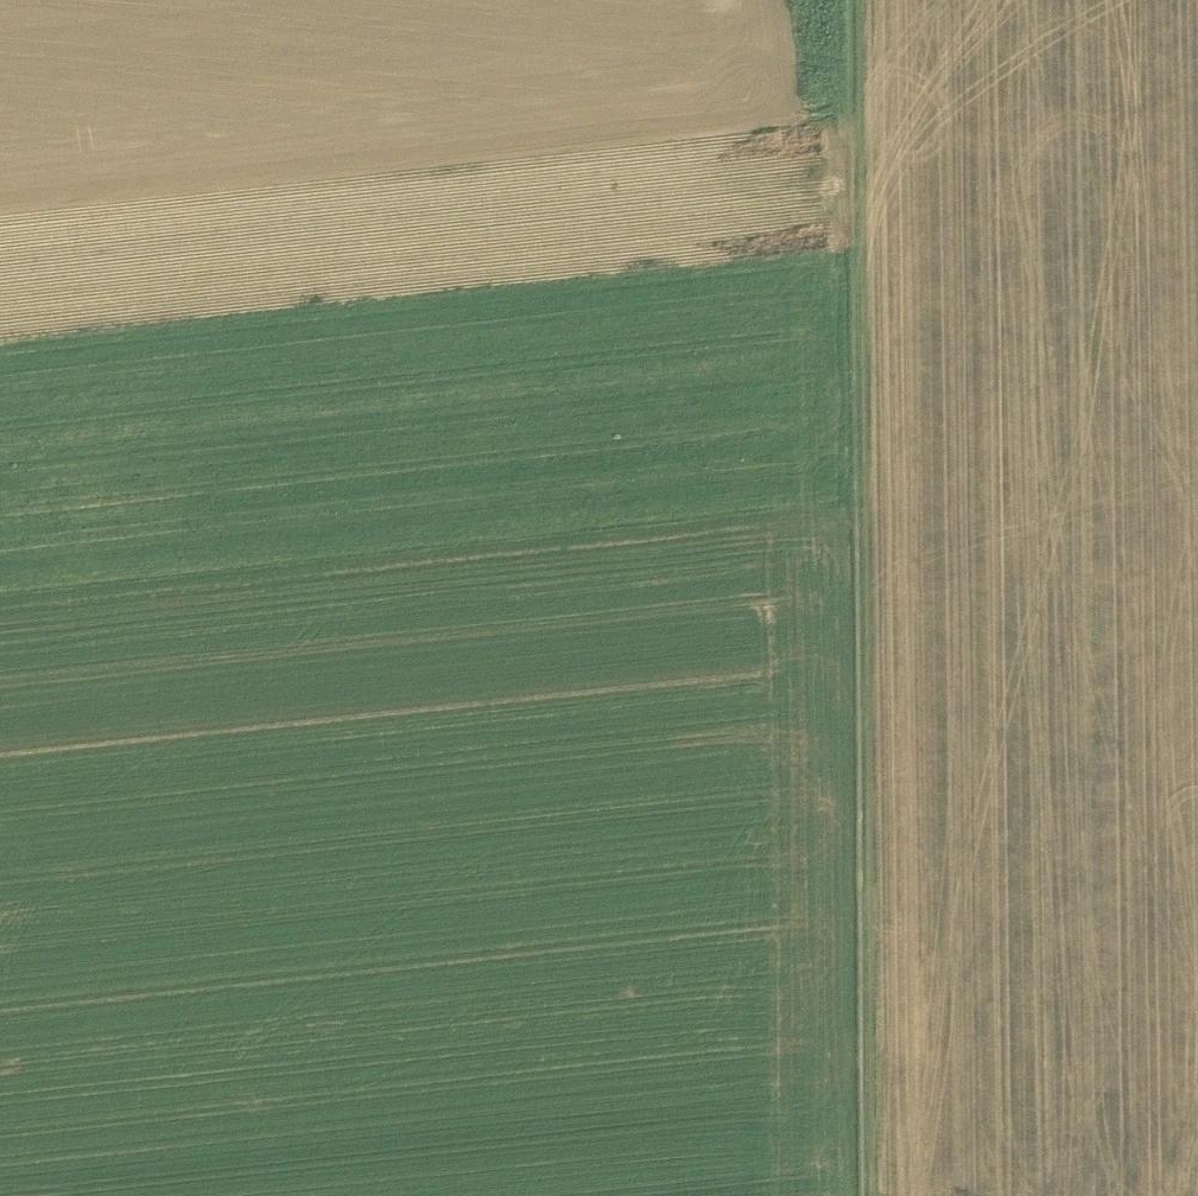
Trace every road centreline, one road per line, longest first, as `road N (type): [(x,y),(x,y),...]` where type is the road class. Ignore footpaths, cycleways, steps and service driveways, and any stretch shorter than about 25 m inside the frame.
road 1 (track): [(857,0),(865,1195)]

